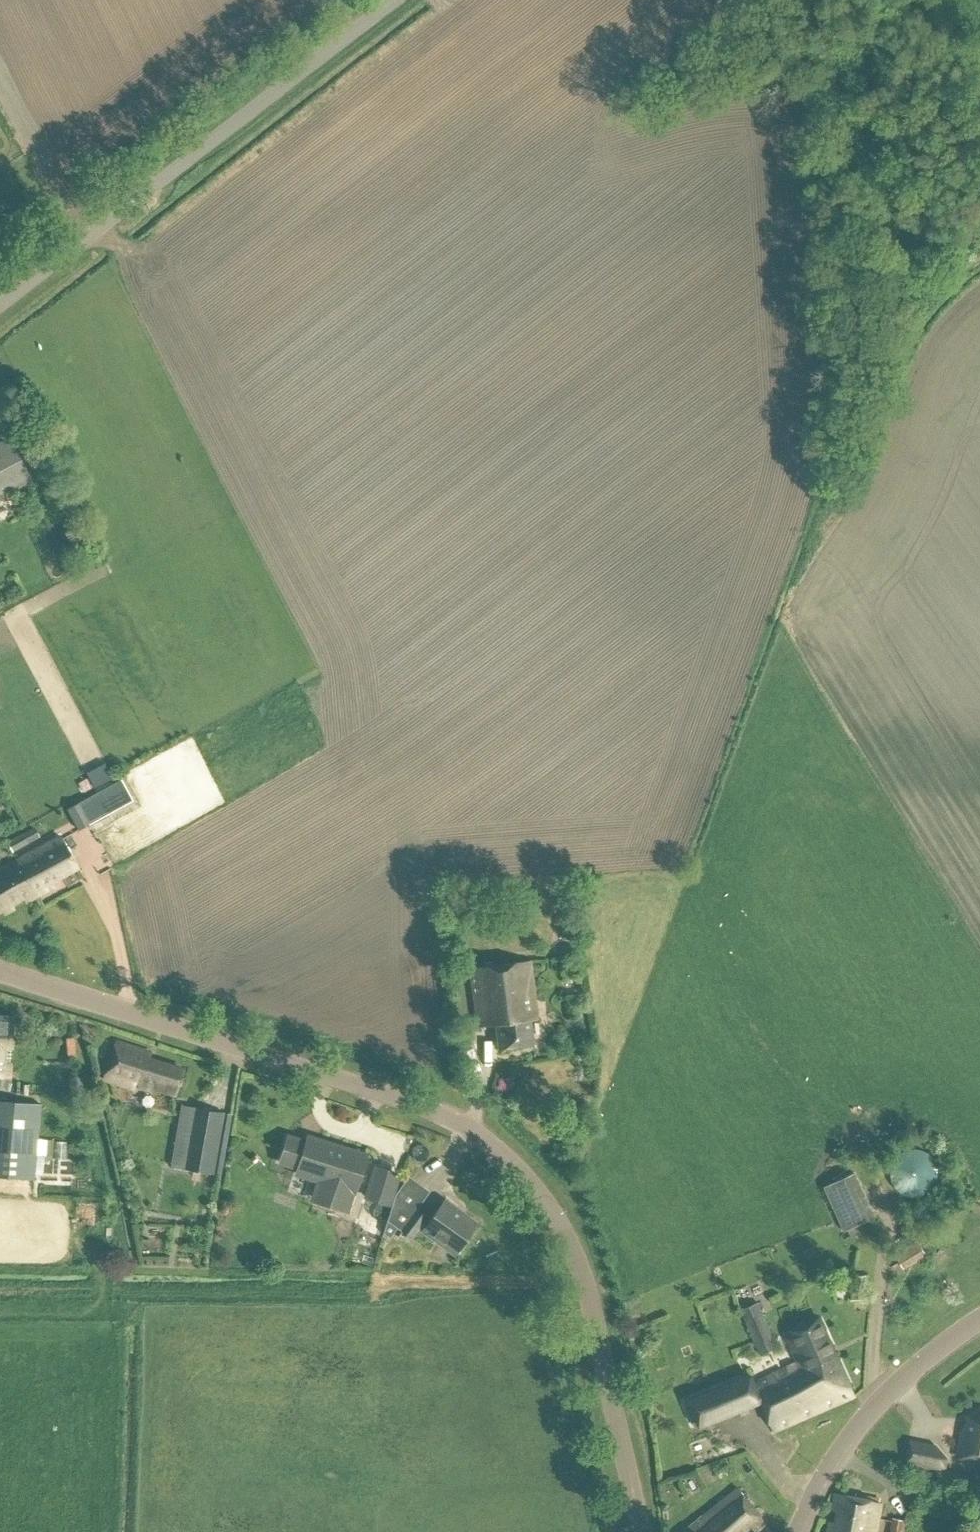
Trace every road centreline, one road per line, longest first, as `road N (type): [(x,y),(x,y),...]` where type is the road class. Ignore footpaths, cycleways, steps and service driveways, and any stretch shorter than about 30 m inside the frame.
road 1 (unclassified): [(644,1531),(586,1283),(541,1196),(484,1137),(382,1092),(0,969)]
road 2 (unclassified): [(0,305),(394,0)]
road 3 (track): [(821,0),(937,291),(979,258)]
road 4 (tertiary): [(797,1531),(862,1414),(979,1317)]

